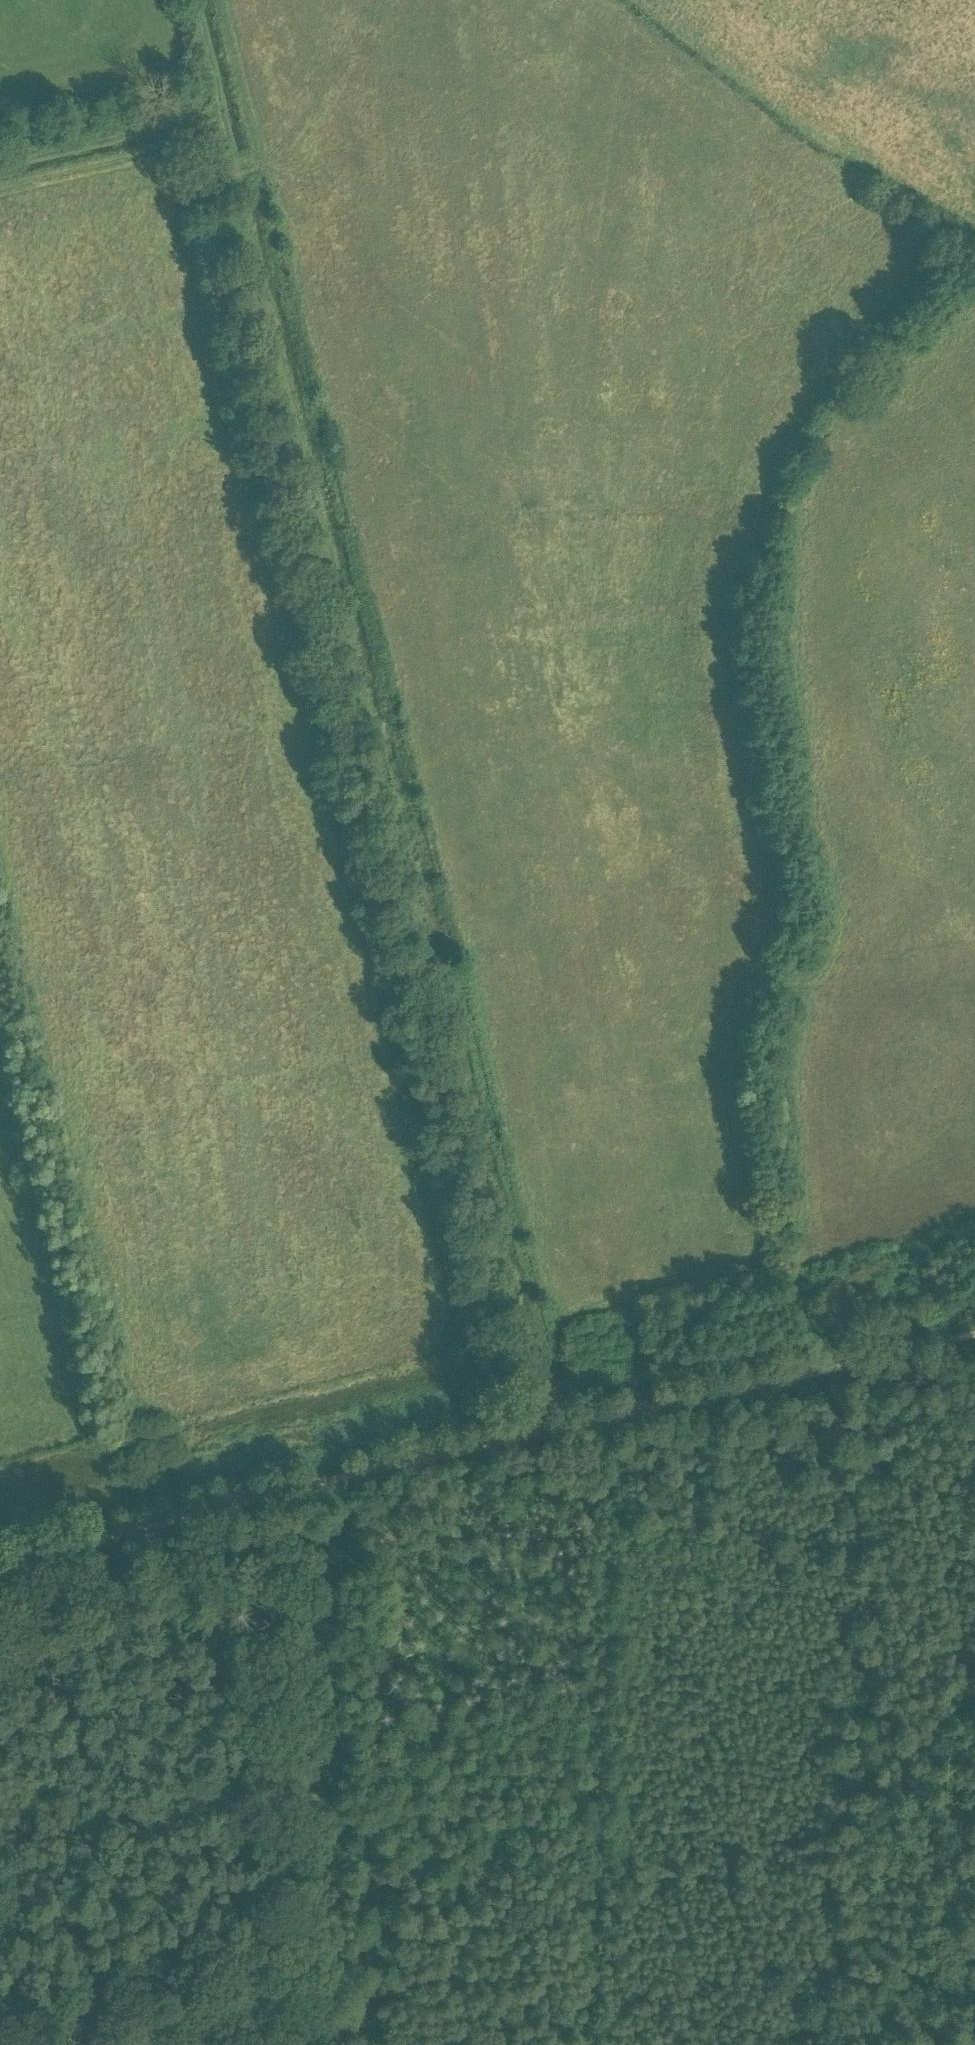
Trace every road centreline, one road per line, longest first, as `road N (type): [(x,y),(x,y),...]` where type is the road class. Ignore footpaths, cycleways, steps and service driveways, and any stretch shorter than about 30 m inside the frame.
road 1 (track): [(974,1335),(0,1560)]

